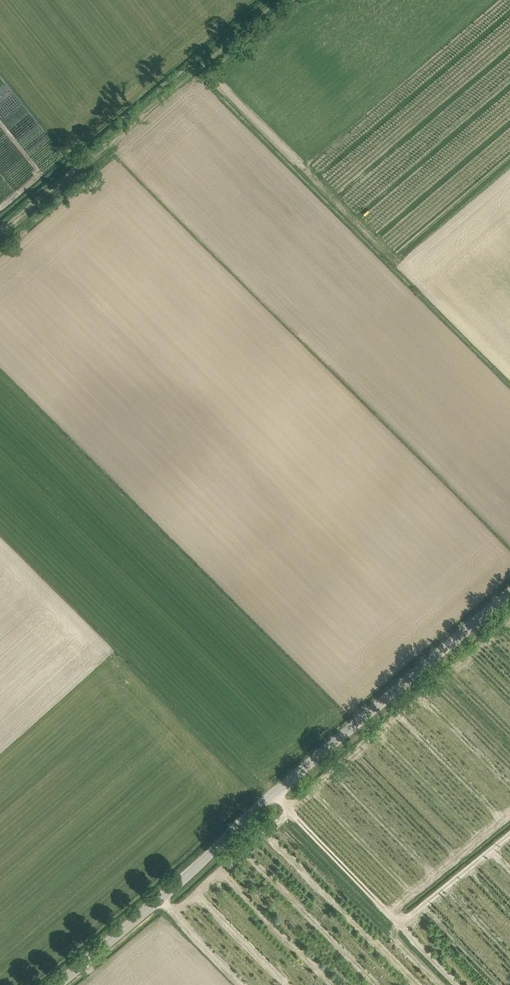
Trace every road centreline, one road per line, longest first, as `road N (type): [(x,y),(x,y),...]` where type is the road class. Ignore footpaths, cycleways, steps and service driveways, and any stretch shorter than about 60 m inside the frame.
road 1 (unclassified): [(62,984),(509,591)]
road 2 (track): [(0,236),(275,0)]

